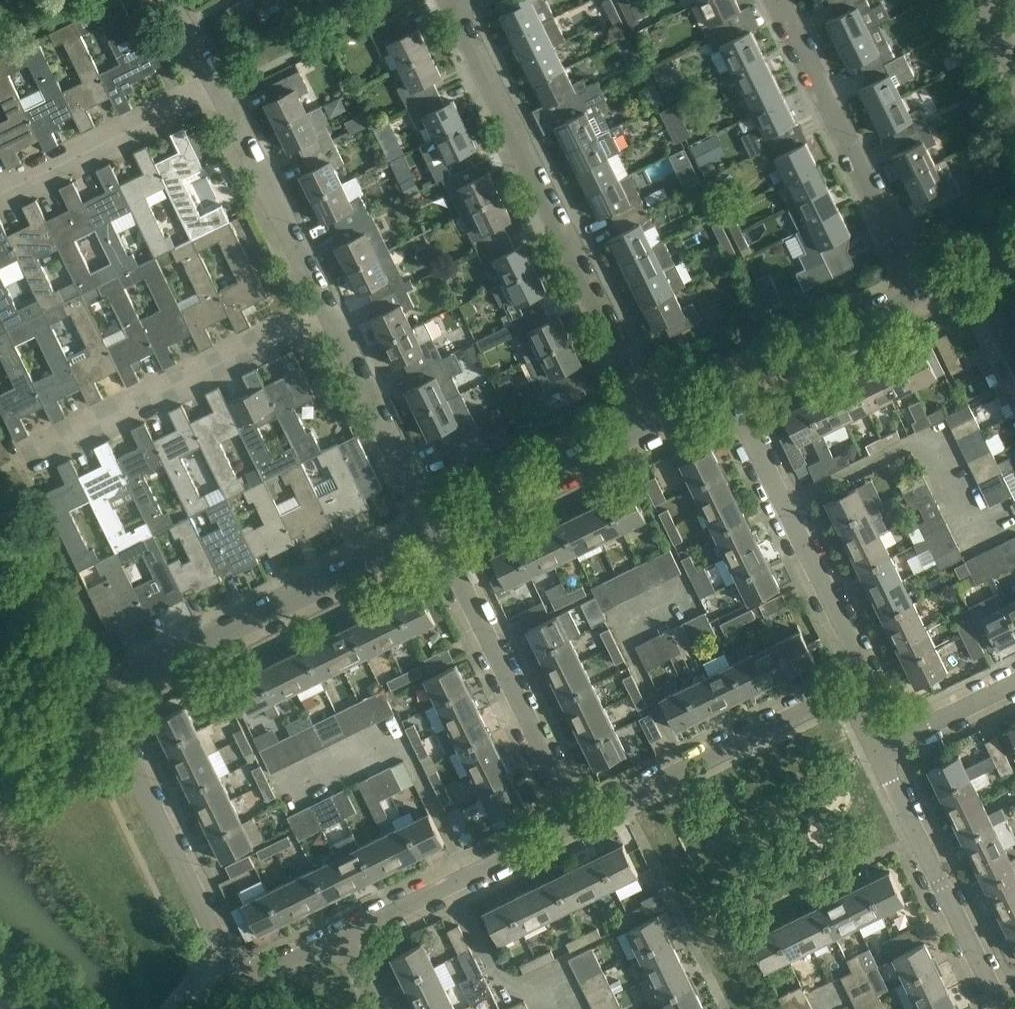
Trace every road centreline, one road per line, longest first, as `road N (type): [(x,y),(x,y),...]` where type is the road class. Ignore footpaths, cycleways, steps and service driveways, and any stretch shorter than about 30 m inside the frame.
road 1 (residential): [(220,952),(109,718),(121,678),(434,527)]
road 2 (residential): [(655,421),(461,24),(457,0)]
road 3 (residential): [(9,458),(332,301)]
road 4 (residential): [(578,822),(434,527)]
road 5 (residential): [(920,291),(777,0)]
road 6 (residential): [(578,822),(865,687)]
road 7 (unclassified): [(1000,1008),(880,744)]
road 8 (residential): [(788,508),(940,438),(988,536)]
road 9 (residential): [(343,940),(578,822)]
road 10 (residential): [(434,527),(332,301)]
road 11 (residential): [(434,527),(655,421)]
road 12 (residential): [(332,301),(216,86)]
road 13 (residential): [(0,196),(216,86)]
road 14 (unclassified): [(727,386),(920,291)]
road 15 (unclassified): [(865,687),(788,508)]
road 16 (residential): [(880,744),(1014,681)]
road 17 (residential): [(220,952),(248,977),(343,940)]
road 18 (unclassified): [(788,508),(727,386)]

